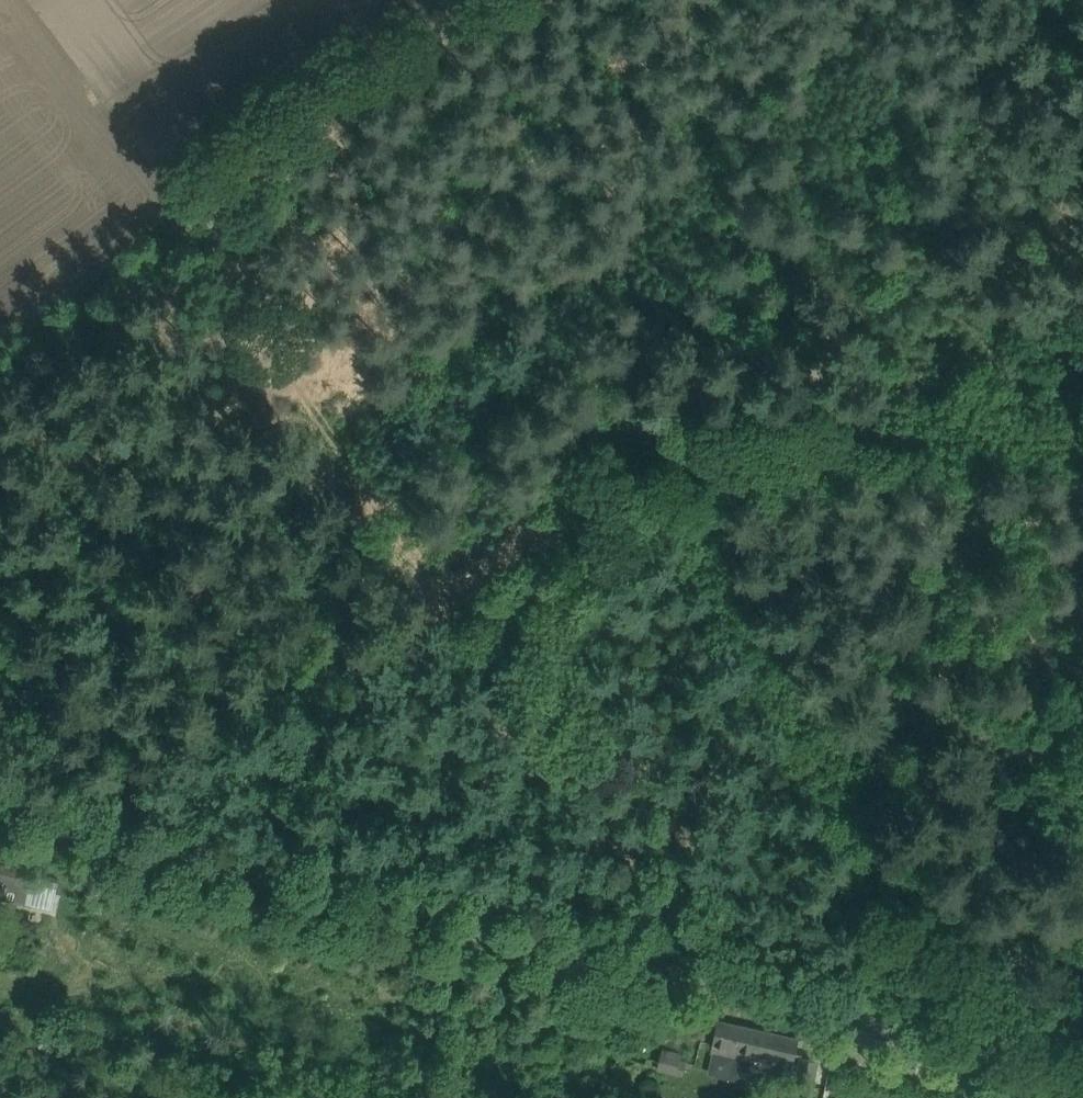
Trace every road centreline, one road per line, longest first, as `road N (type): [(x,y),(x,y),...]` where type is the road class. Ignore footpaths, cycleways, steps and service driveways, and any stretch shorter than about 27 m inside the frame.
road 1 (tertiary): [(1082,1076),(0,809)]

